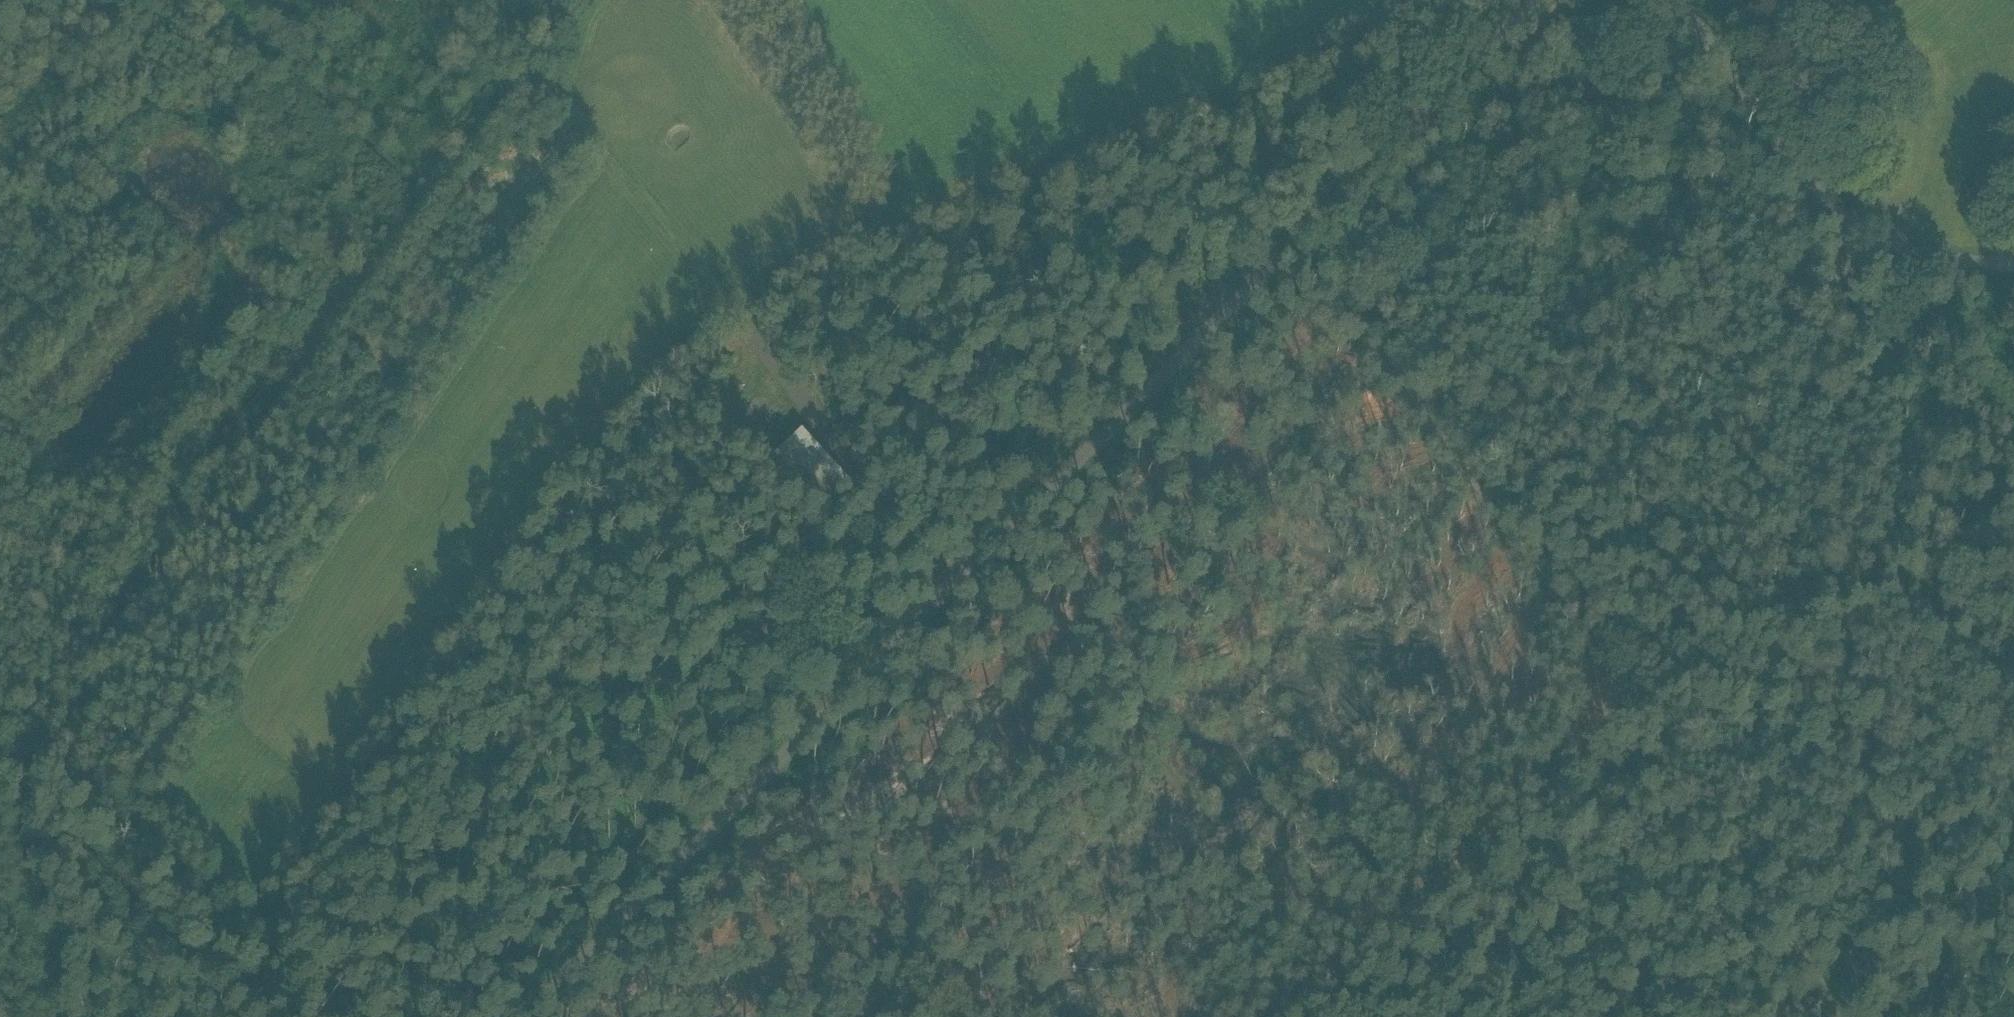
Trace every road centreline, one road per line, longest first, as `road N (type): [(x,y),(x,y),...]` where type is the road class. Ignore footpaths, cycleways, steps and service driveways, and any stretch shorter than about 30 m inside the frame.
road 1 (track): [(526,1016),(1531,0)]
road 2 (track): [(955,583),(736,311)]
road 3 (track): [(242,1016),(0,770)]

